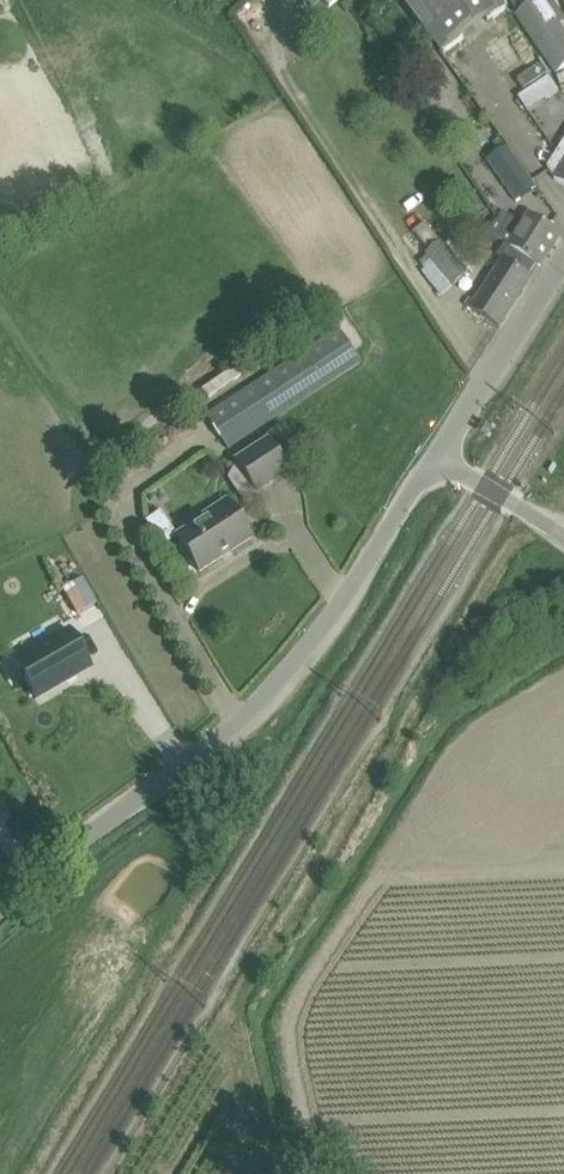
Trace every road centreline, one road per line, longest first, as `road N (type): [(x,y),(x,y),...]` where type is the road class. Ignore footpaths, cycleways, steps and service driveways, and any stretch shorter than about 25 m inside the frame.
road 1 (unclassified): [(0,903),(245,719),(342,602),(436,455)]
road 2 (residential): [(436,455),(563,264)]
road 3 (unclassified): [(563,535),(436,455)]

